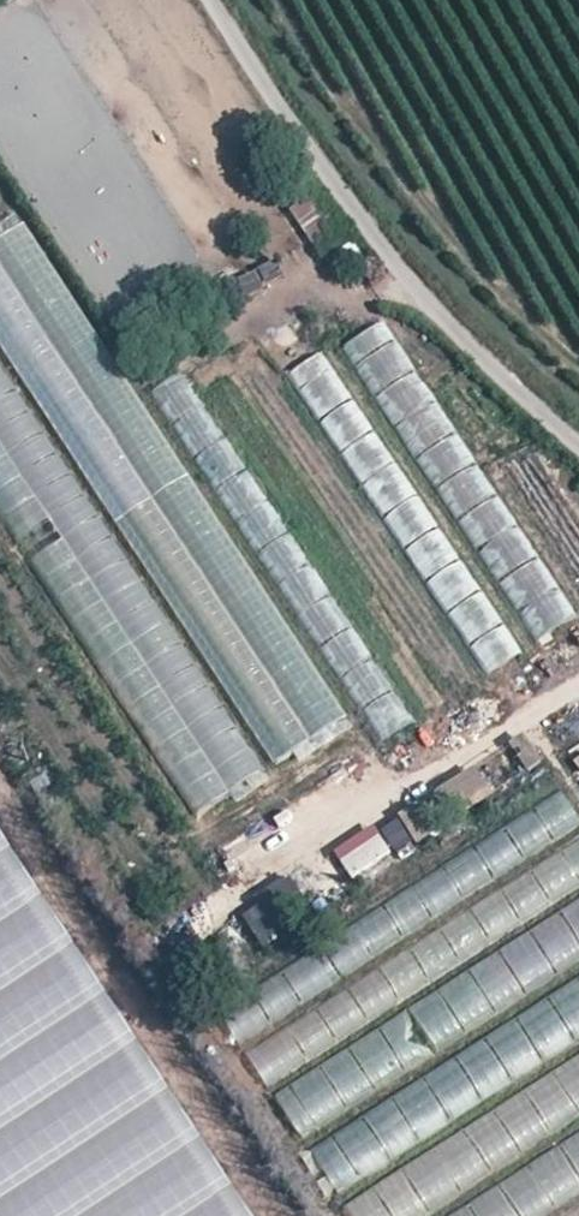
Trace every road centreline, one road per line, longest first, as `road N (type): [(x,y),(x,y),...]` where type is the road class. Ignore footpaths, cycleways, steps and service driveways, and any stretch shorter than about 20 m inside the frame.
road 1 (unclassified): [(211,0),(277,104),(398,267),(578,442)]

